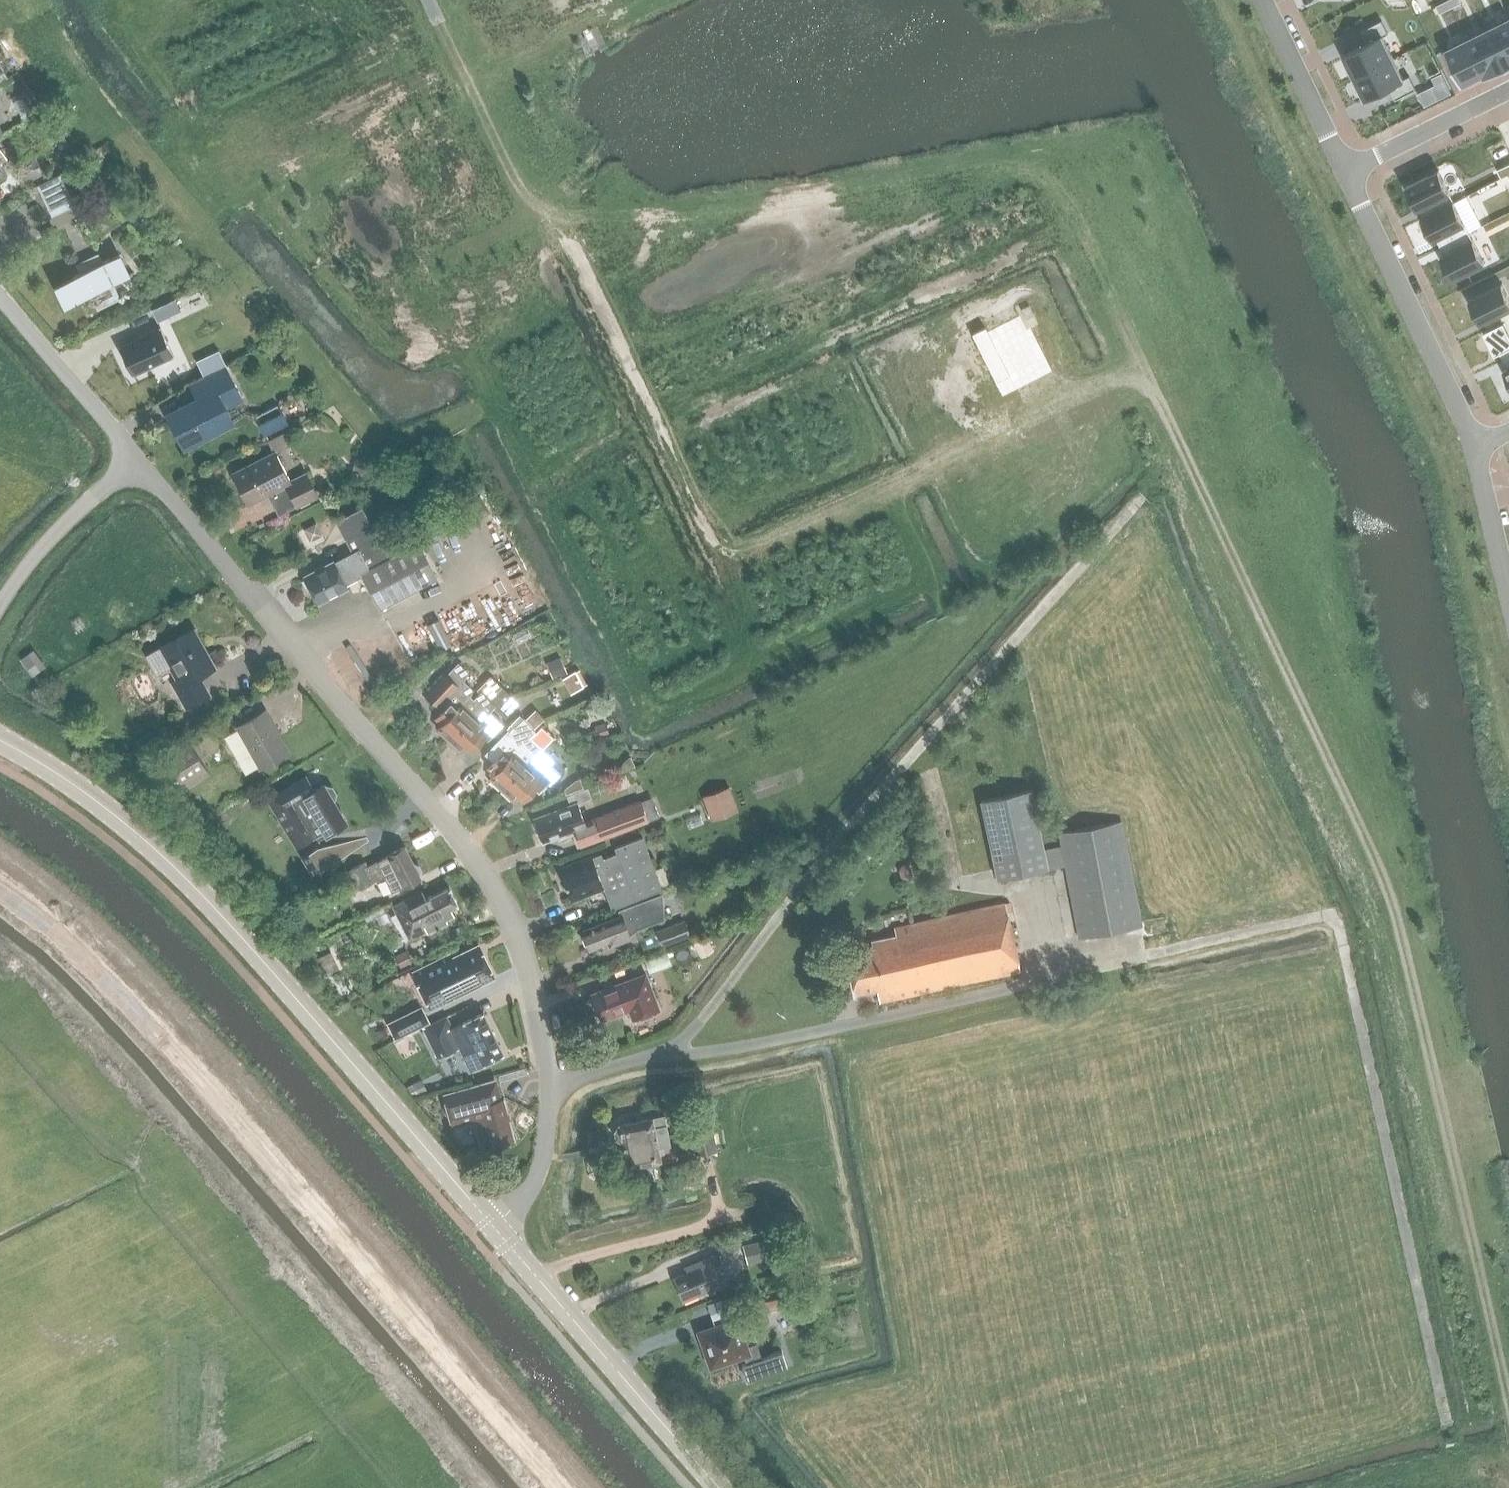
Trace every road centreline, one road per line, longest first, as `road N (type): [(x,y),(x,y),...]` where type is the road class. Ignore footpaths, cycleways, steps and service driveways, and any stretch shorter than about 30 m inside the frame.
road 1 (track): [(1508,1402),(1386,882),(1156,397),(1138,380),(1112,381),(741,553),(713,546),(657,434)]
road 2 (residential): [(494,1227),(529,1188),(547,1127),(546,1057),(512,923),(465,846),(136,464)]
road 3 (unclassified): [(494,1227),(249,949),(133,835),(68,780),(0,740)]
road 4 (unclassified): [(694,1461),(494,1227)]
road 5 (residential): [(1342,173),(1473,444)]
road 6 (track): [(525,211),(424,0)]
road 7 (residential): [(136,464),(0,303)]
road 8 (unclassified): [(0,610),(72,518),(136,464)]
road 9 (residential): [(1260,0),(1342,173)]
road 10 (residential): [(1342,173),(1508,90)]
road 11 (residential): [(1473,444),(1508,601)]

